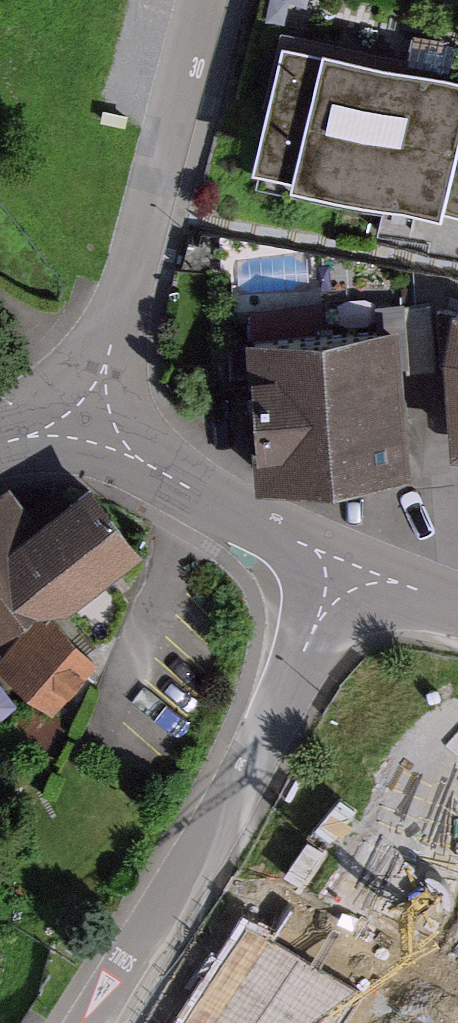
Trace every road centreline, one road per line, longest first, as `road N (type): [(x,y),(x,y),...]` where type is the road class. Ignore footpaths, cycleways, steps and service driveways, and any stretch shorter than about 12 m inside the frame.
road 1 (residential): [(344,563),(94,1022)]
road 2 (residential): [(215,0),(87,446)]
road 3 (residential): [(87,446),(344,563)]
road 4 (residential): [(344,563),(457,609)]
road 5 (track): [(112,361),(0,318)]

